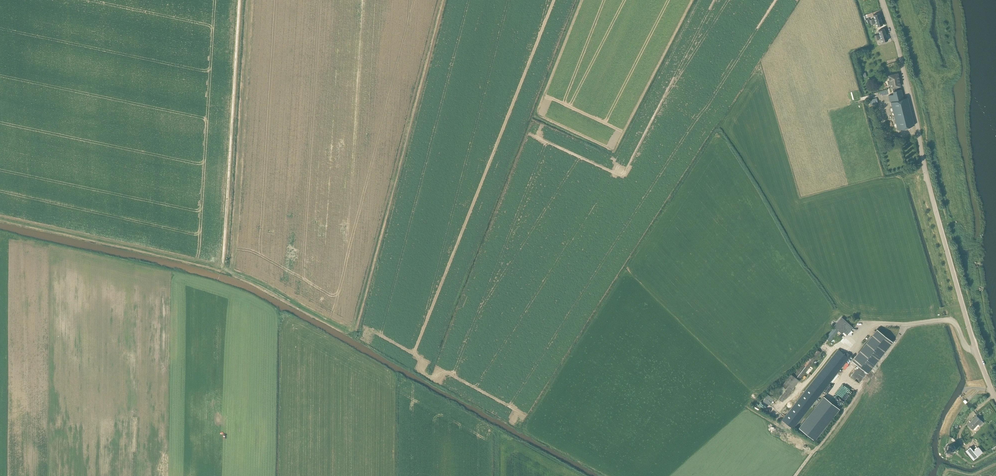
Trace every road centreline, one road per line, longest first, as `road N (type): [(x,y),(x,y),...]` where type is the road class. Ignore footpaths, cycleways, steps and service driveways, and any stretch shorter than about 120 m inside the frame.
road 1 (unclassified): [(995,401),(965,318),(883,0)]
road 2 (track): [(239,0),(222,266)]

